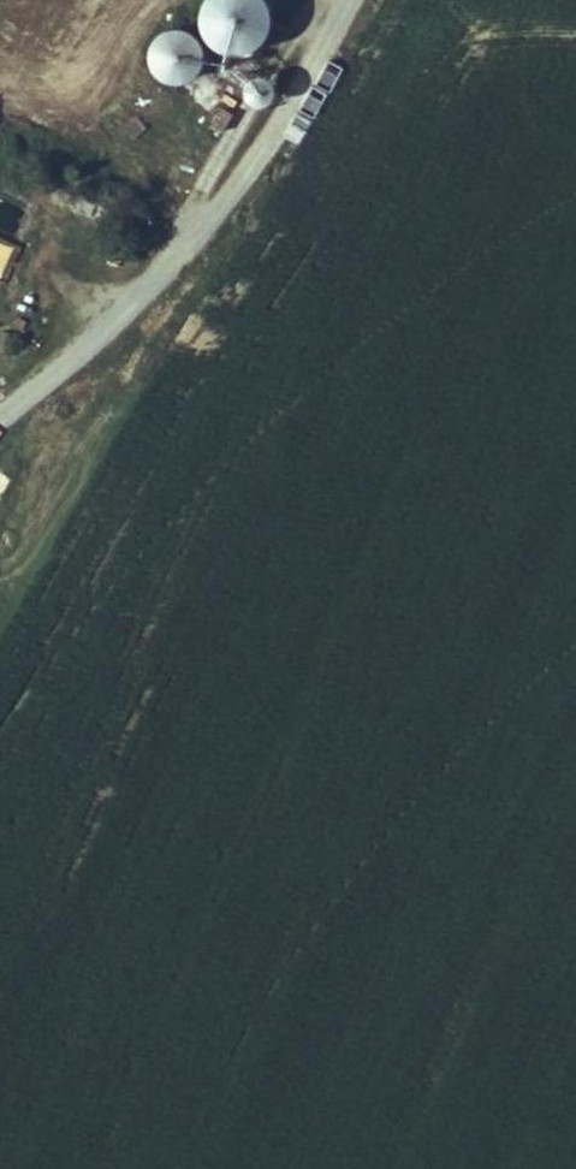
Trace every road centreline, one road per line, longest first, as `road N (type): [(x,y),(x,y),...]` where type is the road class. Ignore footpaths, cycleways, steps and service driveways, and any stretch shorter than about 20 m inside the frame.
road 1 (track): [(0,419),(269,148),(347,0)]

